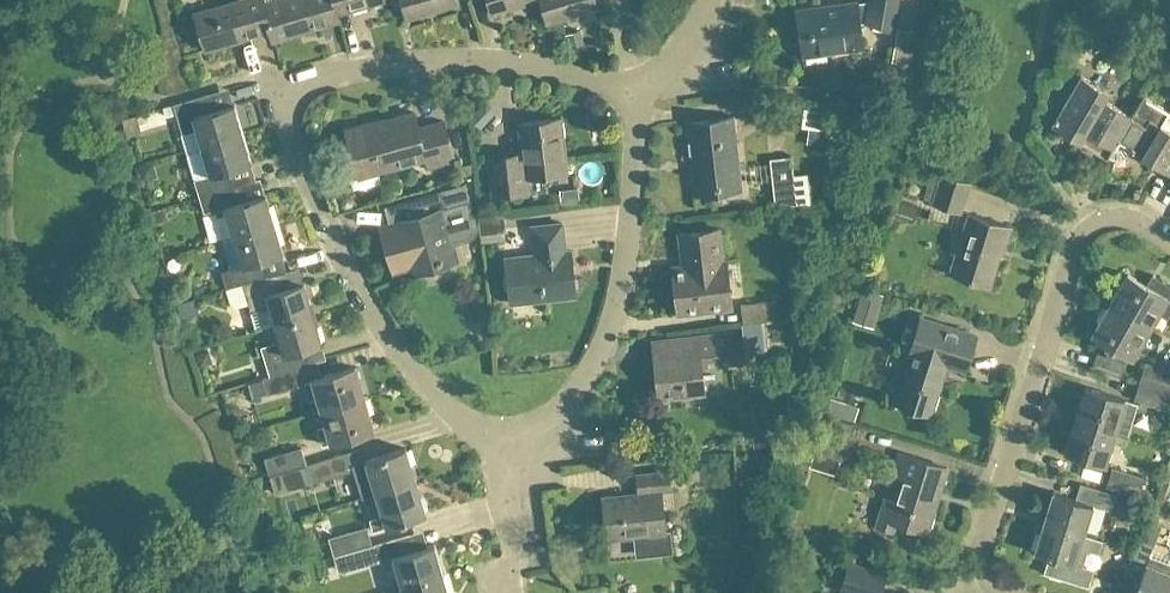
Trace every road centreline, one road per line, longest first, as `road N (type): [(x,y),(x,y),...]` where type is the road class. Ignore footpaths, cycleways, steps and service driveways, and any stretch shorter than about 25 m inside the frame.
road 1 (residential): [(512,431),(465,426),(355,292),(304,185),(284,116),(291,89),(366,64),(449,54),(639,87)]
road 2 (residential): [(1002,592),(986,578),(983,538),(1078,244),(1102,222),(1120,221),(1169,244)]
road 3 (residential): [(512,431),(543,422),(570,400),(618,305),(634,233),(639,87)]
road 4 (residential): [(505,592),(519,548),(512,431)]

